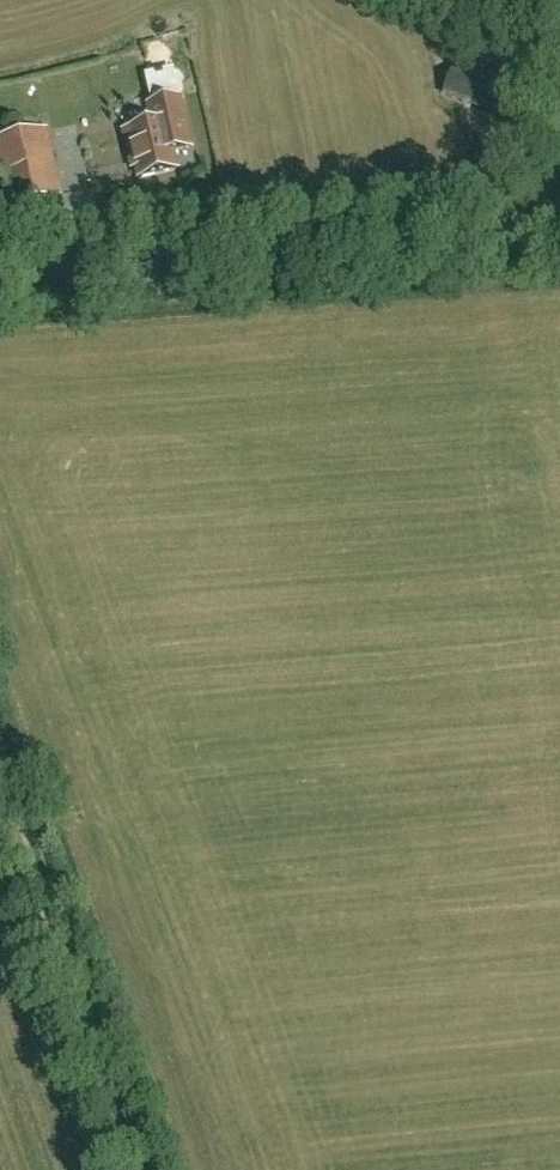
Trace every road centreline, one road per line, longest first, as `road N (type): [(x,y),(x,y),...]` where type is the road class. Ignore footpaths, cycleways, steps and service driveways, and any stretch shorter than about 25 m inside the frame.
road 1 (unclassified): [(559,239),(0,282)]
road 2 (track): [(134,1169),(0,794)]

